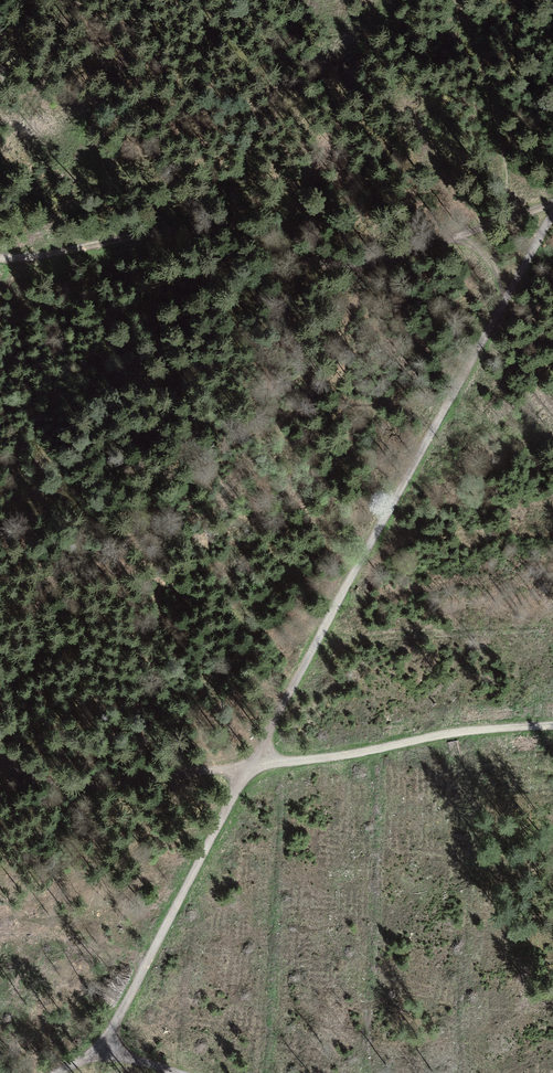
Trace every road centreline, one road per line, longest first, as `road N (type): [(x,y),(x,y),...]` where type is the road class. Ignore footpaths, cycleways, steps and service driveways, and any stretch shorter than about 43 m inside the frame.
road 1 (track): [(552,206),(361,266),(317,263),(220,229),(178,228),(0,258)]
road 2 (track): [(501,311),(258,757)]
road 3 (track): [(58,1072),(100,1044),(121,1012),(258,757)]
road 4 (track): [(258,757),(552,726)]
road 5 (track): [(0,761),(67,785),(258,757)]

